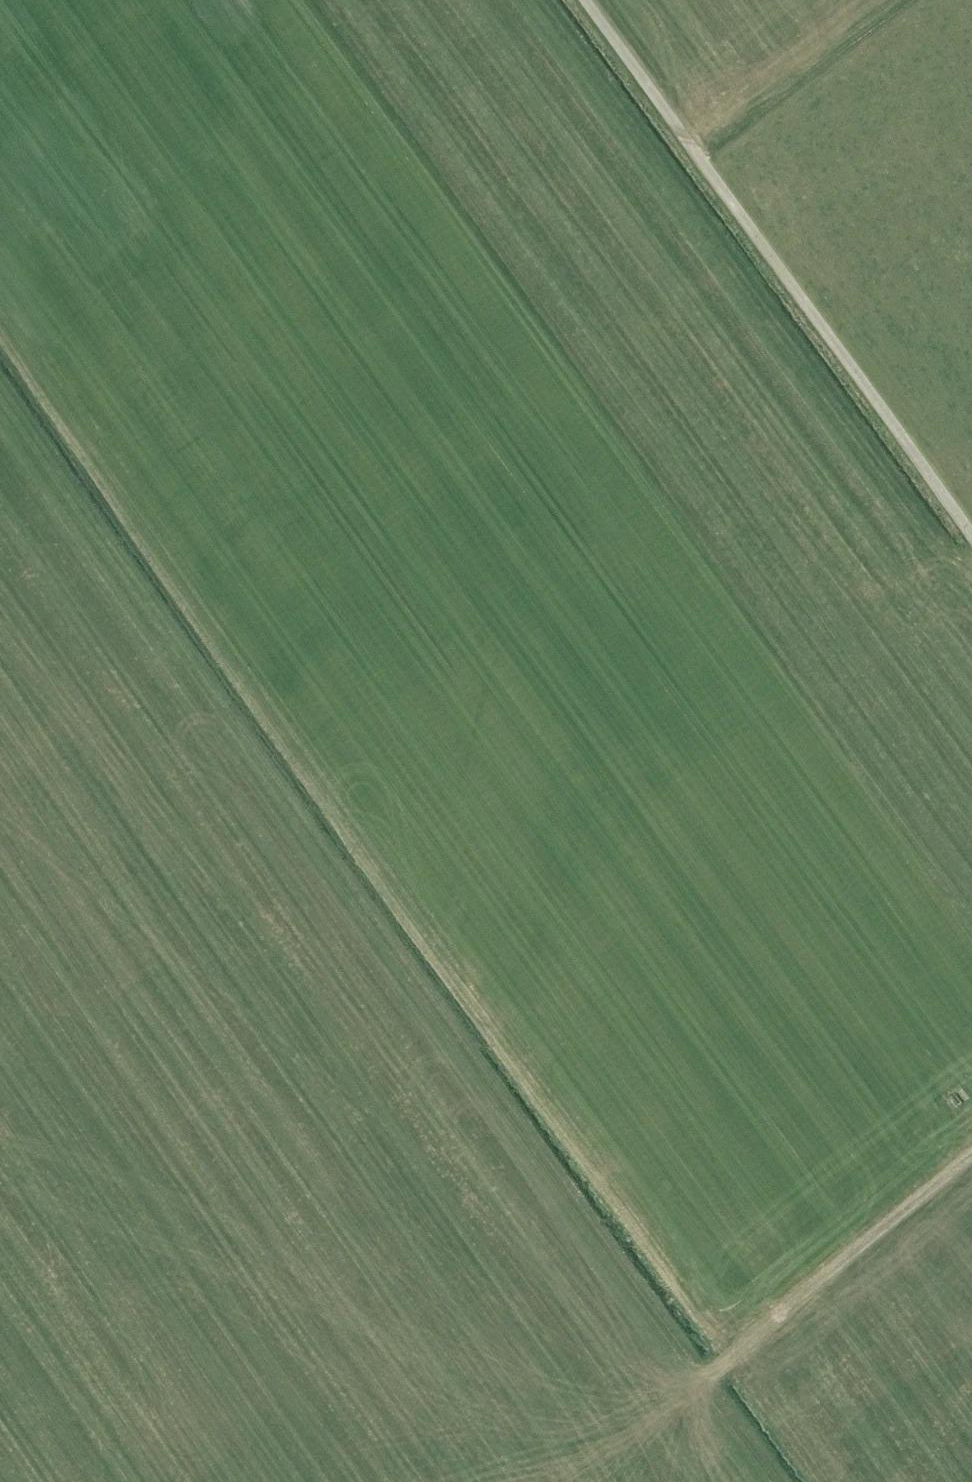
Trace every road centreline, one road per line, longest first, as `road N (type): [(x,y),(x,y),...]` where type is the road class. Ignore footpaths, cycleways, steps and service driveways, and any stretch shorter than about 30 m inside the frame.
road 1 (track): [(971,529),(589,0)]
road 2 (track): [(971,1161),(804,1289),(733,1357)]

